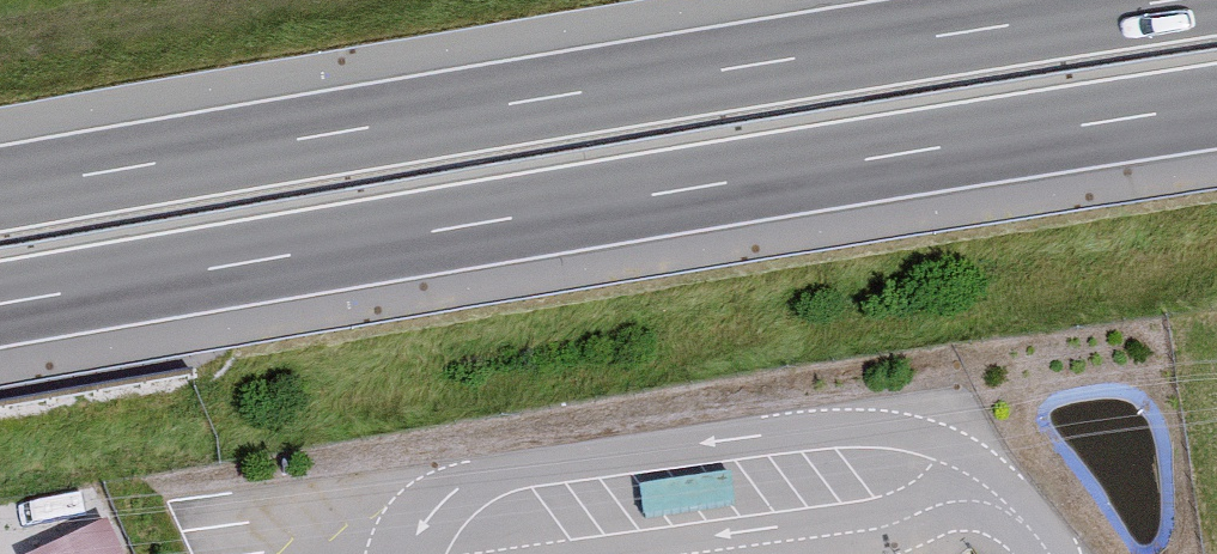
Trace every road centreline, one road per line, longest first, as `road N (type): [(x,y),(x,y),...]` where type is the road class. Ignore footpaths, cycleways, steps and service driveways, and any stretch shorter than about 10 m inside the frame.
road 1 (motorway): [(0,305),(1216,107)]
road 2 (motorway): [(1157,0),(0,188)]

